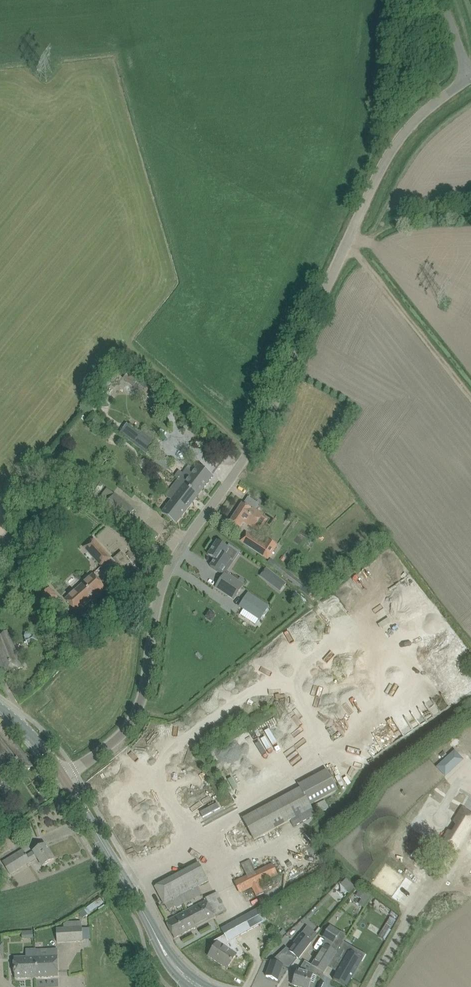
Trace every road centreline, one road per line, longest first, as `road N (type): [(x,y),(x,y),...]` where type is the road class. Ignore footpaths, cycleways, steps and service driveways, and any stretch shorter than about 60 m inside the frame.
road 1 (unclassified): [(63,777),(125,730),(140,695),(156,599),(256,440),(391,150),(425,109),(470,77)]
road 2 (tertiary): [(162,947),(63,777)]
road 3 (track): [(470,218),(349,238)]

